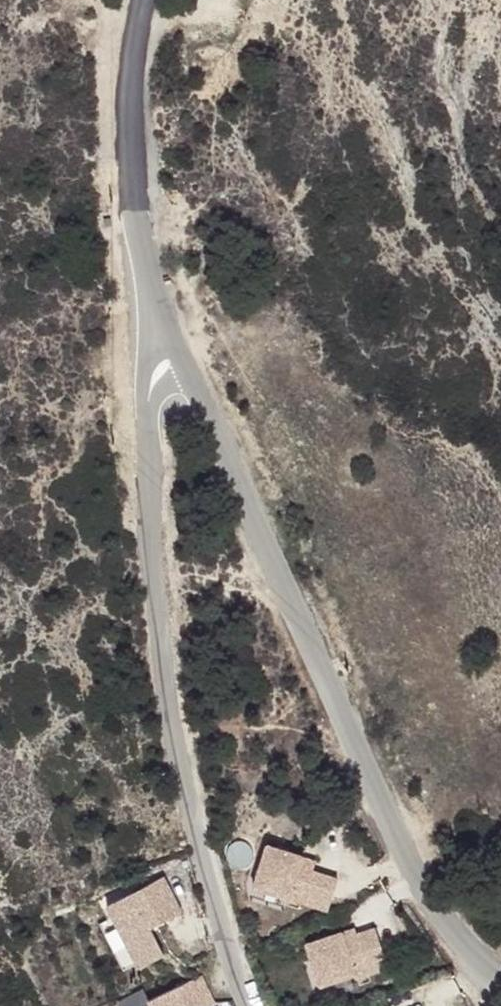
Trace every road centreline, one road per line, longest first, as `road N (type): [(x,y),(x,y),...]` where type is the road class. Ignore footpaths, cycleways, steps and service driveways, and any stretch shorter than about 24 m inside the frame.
road 1 (unclassified): [(500,979),(428,904),(186,374)]
road 2 (residential): [(249,1005),(196,844),(170,710),(147,434)]
road 3 (unclassified): [(163,317),(139,245),(126,138),(132,40),(143,0)]
road 4 (residential): [(163,317),(148,348),(147,434)]

